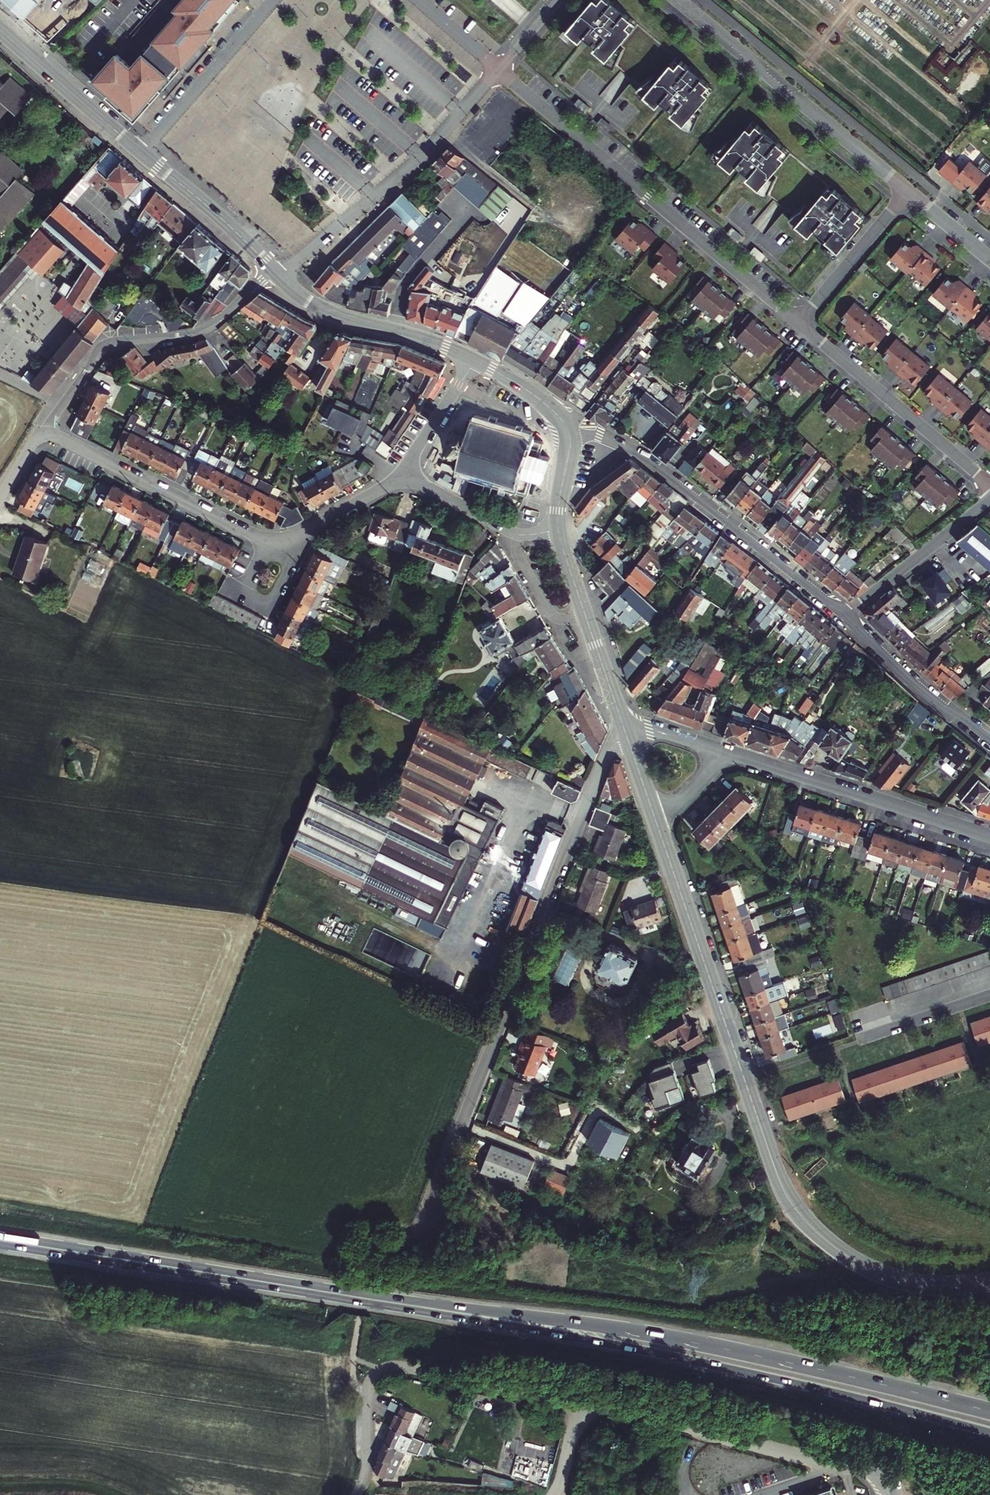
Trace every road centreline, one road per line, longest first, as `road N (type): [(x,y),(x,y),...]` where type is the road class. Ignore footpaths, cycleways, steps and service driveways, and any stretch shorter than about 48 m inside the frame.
road 1 (residential): [(887,1494),(880,1473),(398,1368),(368,1386),(363,1483),(355,1494)]
road 2 (secondary): [(656,825),(793,1207),(823,1239),(888,1277),(941,1287),(989,1281)]
road 3 (trunk): [(382,1300),(707,1364),(989,1432)]
road 4 (trunk): [(989,1411),(695,1343),(382,1300)]
road 5 (residential): [(428,1229),(607,755),(626,733)]
road 6 (residential): [(44,435),(267,538),(304,530),(402,474)]
road 7 (residential): [(498,70),(799,324)]
road 8 (trunk): [(0,1240),(382,1300)]
road 9 (residential): [(842,616),(636,454),(569,435)]
road 10 (residential): [(280,278),(446,129),(498,70)]
road 11 (residential): [(680,0),(907,193)]
road 12 (residential): [(725,752),(989,837)]
road 13 (residential): [(799,324),(989,486)]
road 14 (residential): [(211,327),(107,345),(44,435)]
road 15 (secondary): [(280,278),(315,307),(474,359)]
road 16 (secondary): [(560,533),(626,733)]
road 17 (residential): [(141,154),(276,0)]
road 18 (residential): [(989,743),(842,616)]
road 19 (secondary): [(0,29),(141,154)]
road 20 (residential): [(842,616),(989,501)]
road 21 (secondary): [(141,154),(280,278)]
road 22 (residential): [(402,474),(515,532),(560,533)]
road 23 (residential): [(907,193),(799,324)]
road 24 (residential): [(402,474),(474,359)]
road 25 (secondary): [(474,359),(542,402),(569,435)]

